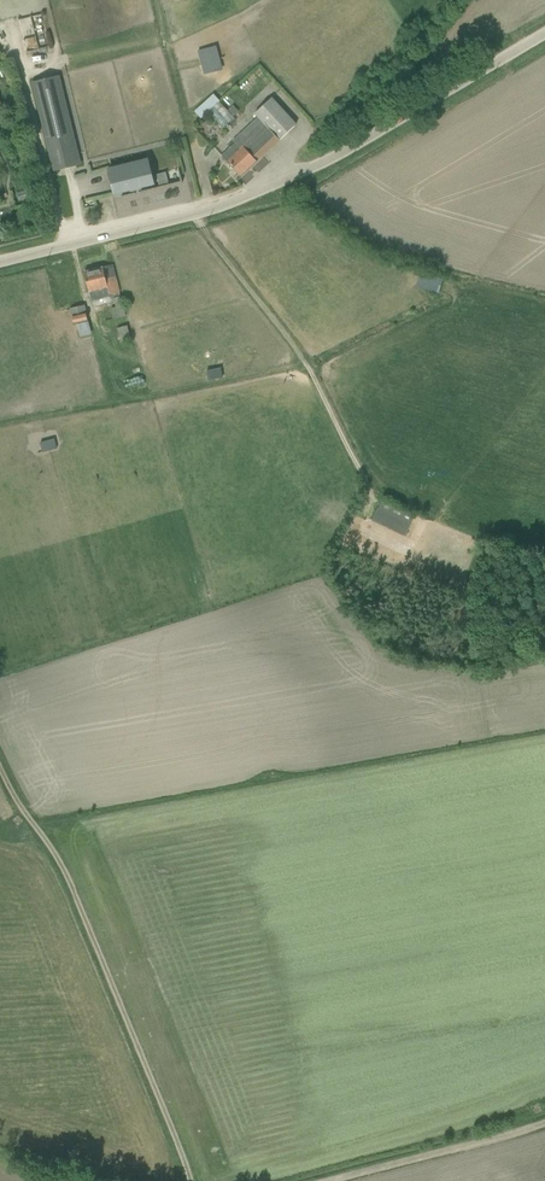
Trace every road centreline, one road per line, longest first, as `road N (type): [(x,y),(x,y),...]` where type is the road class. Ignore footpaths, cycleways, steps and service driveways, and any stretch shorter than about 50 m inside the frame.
road 1 (residential): [(0,261),(208,211),(302,174),(544,35)]
road 2 (track): [(193,1180),(64,872),(0,771)]
road 3 (track): [(246,196),(447,0)]
road 4 (track): [(324,1180),(544,1122)]

